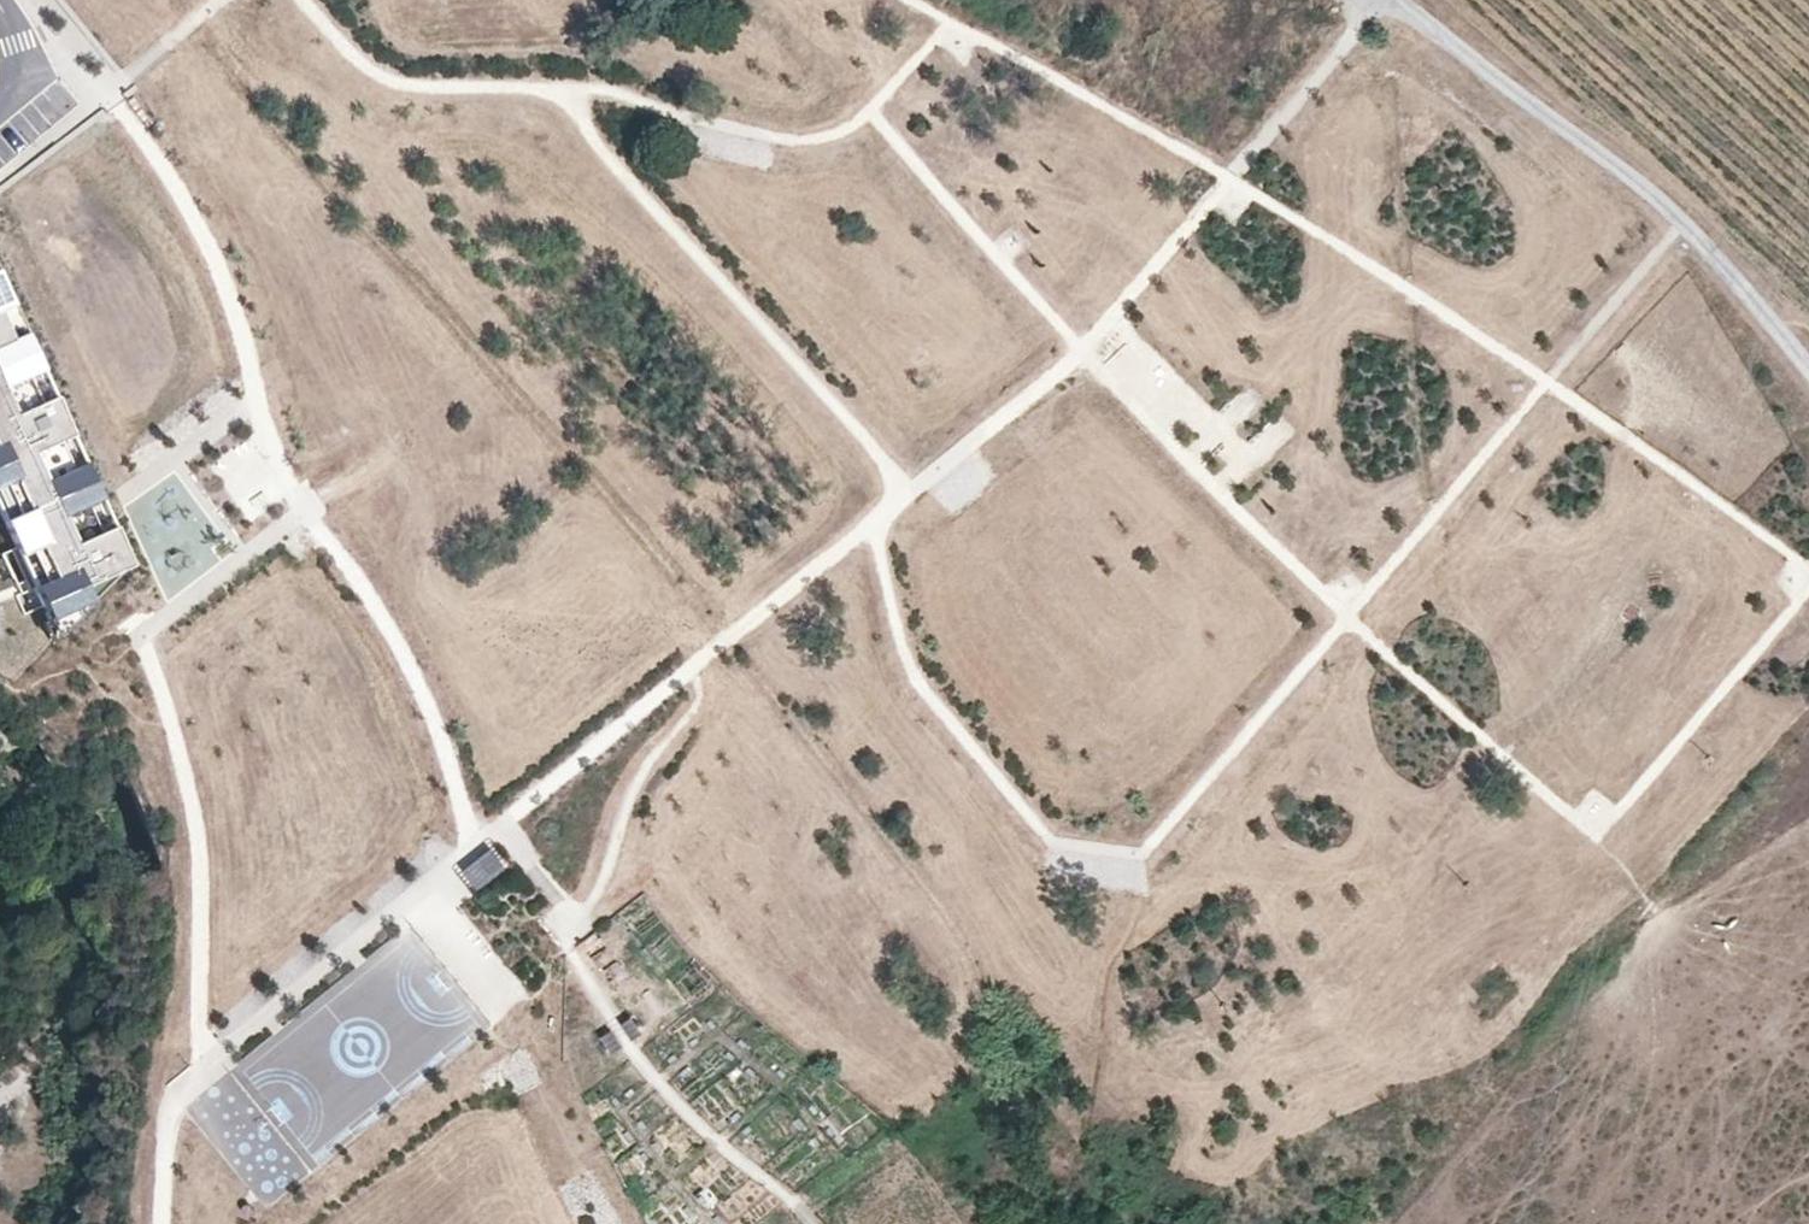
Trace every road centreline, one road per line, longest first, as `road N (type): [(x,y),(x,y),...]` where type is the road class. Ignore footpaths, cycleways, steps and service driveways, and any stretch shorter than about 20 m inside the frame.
road 1 (residential): [(1400,0),(1682,220),(1808,369)]

